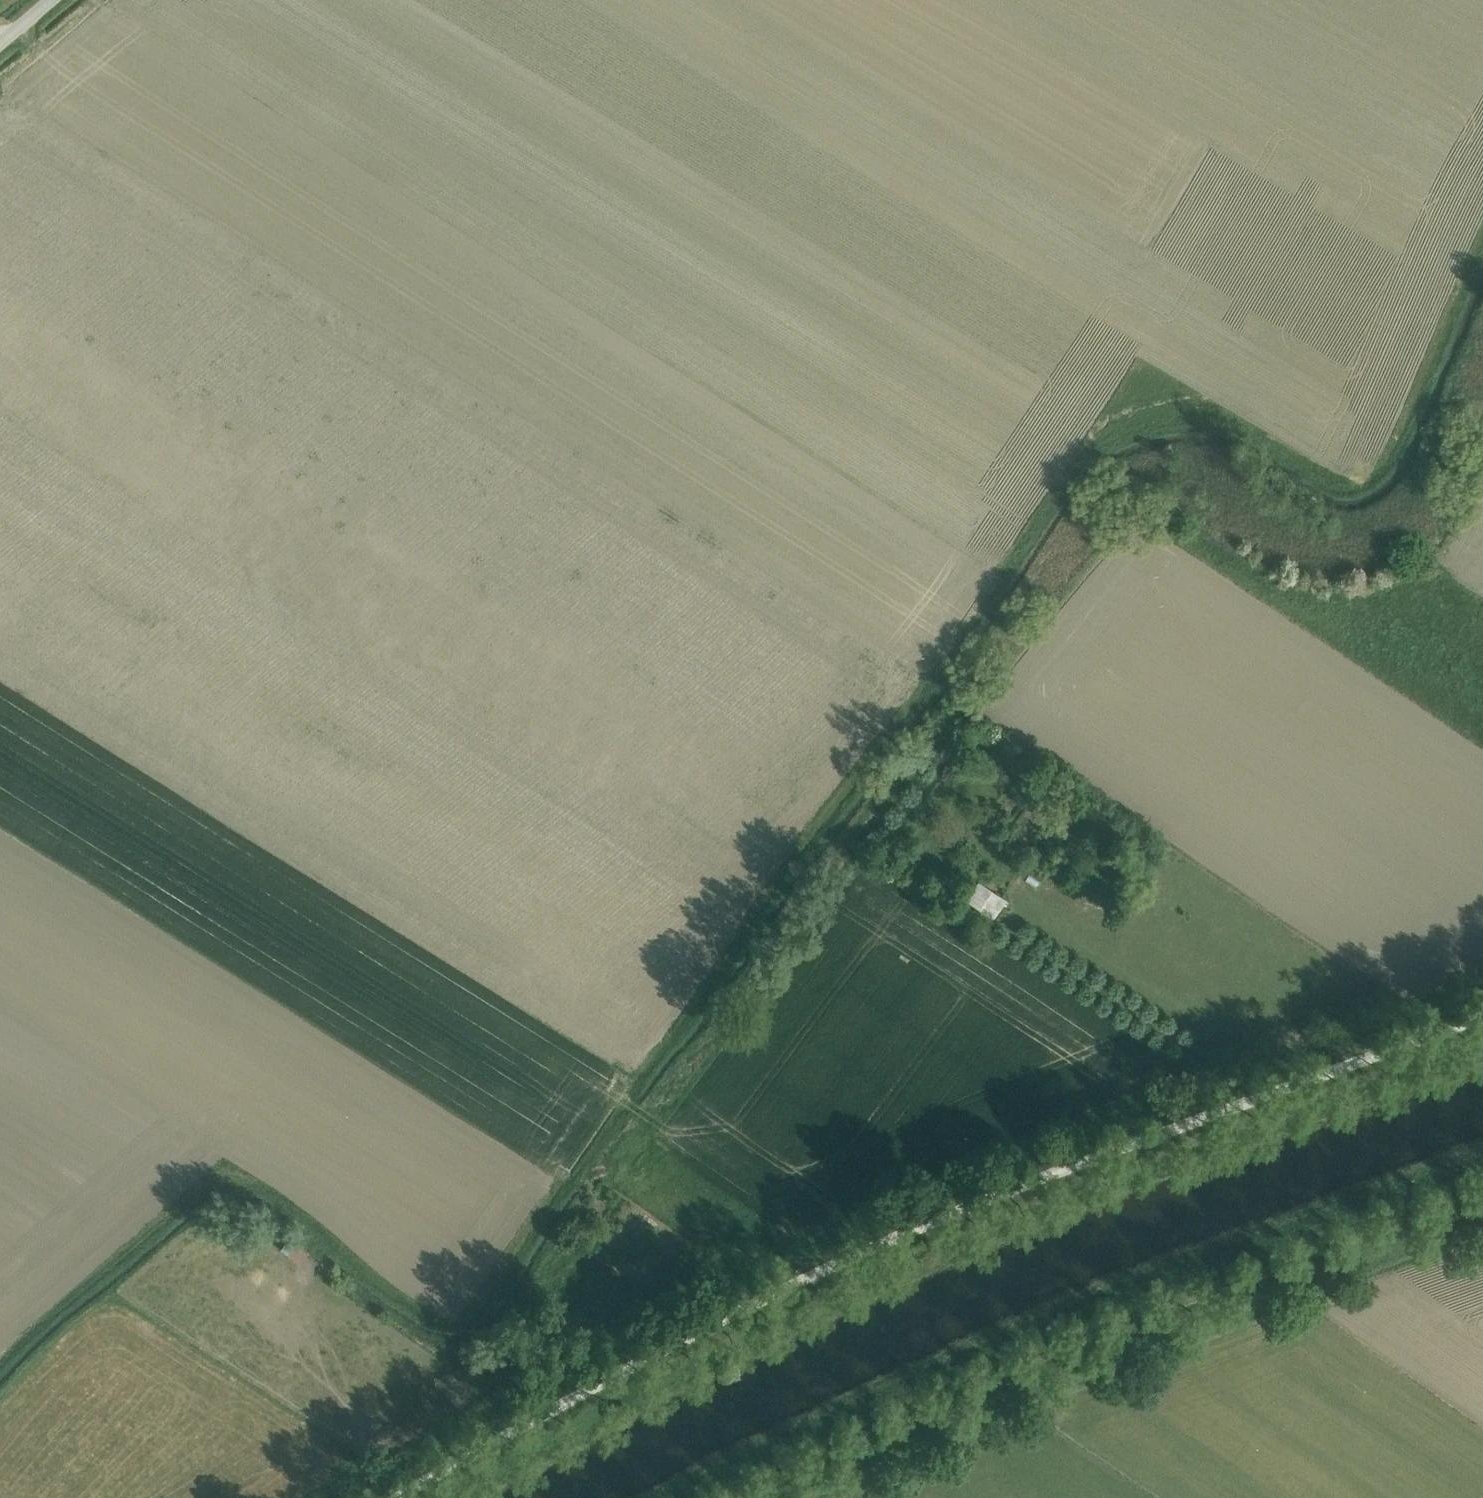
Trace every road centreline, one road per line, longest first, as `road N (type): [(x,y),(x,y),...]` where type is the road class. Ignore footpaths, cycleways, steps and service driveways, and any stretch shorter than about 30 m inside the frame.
road 1 (unclassified): [(404,1497),(641,1364),(879,1251),(1482,1019)]

